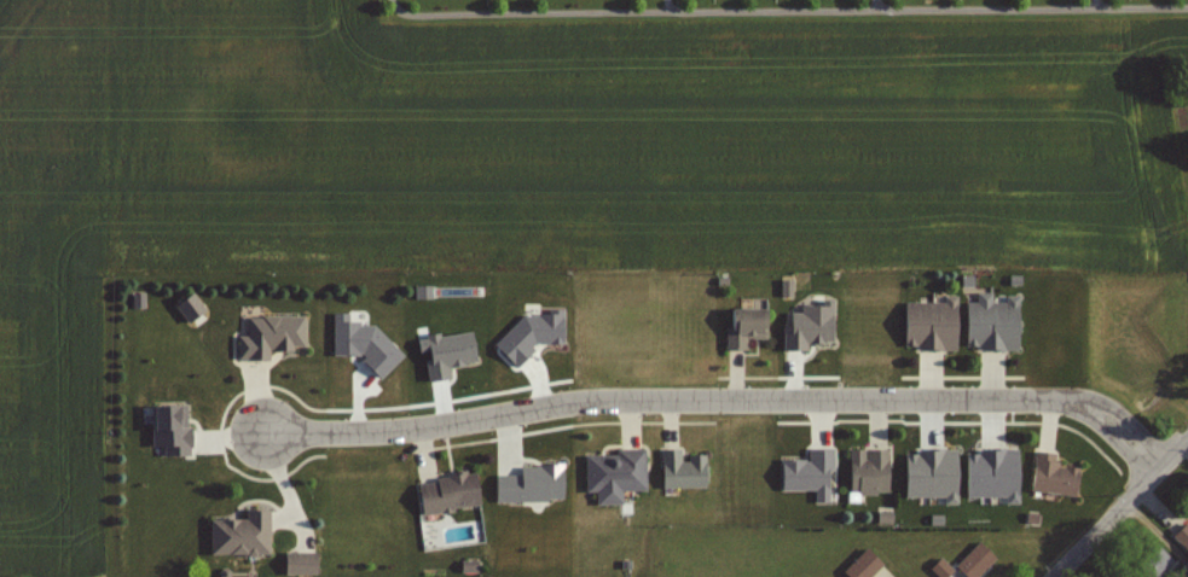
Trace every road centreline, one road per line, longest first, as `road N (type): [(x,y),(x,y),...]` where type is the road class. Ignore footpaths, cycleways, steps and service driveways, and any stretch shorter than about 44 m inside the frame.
road 1 (residential): [(1165,466),(1111,420),(1067,398),(591,401),(453,422),(265,432)]
road 2 (residential): [(1057,576),(1187,443)]

